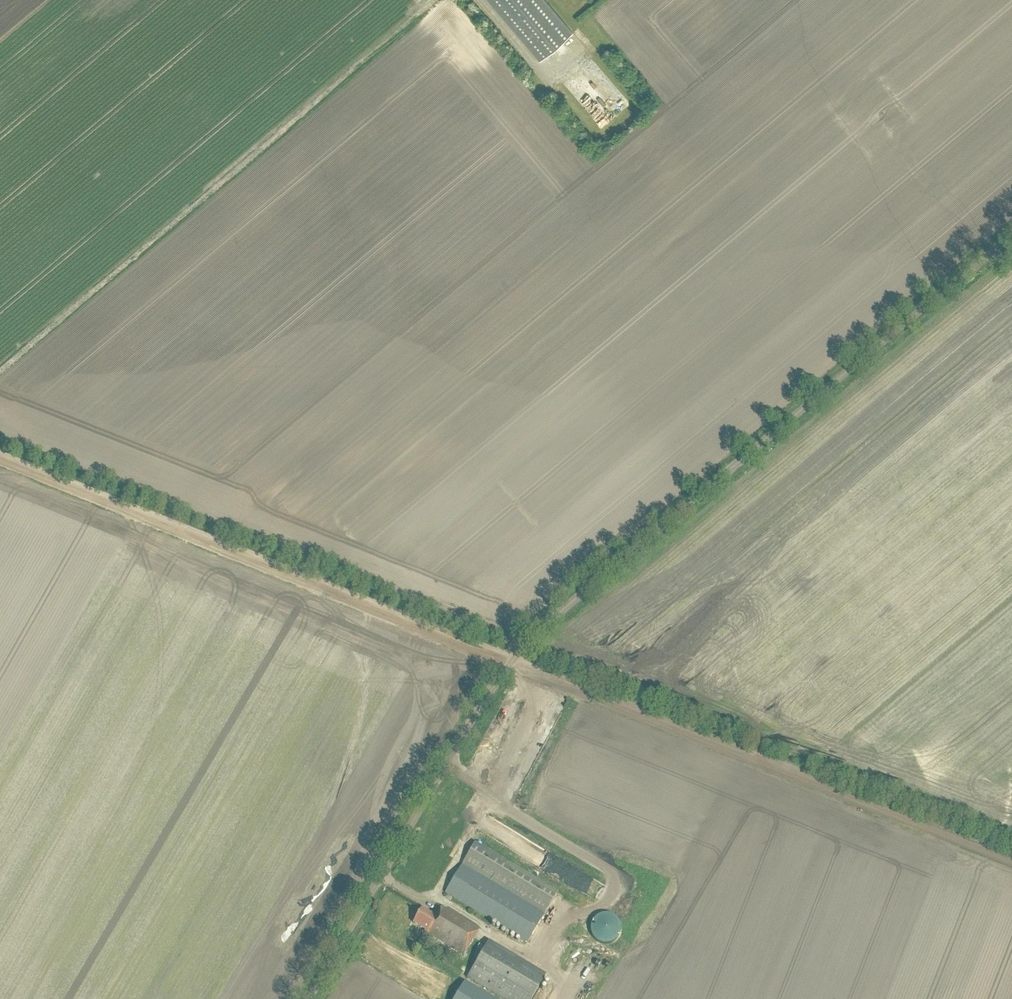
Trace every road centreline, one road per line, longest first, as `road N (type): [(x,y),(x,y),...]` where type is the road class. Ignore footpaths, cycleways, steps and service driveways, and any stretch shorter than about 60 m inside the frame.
road 1 (track): [(0,462),(1011,862)]
road 2 (unclassified): [(308,998),(445,765),(534,634),(1011,234)]

